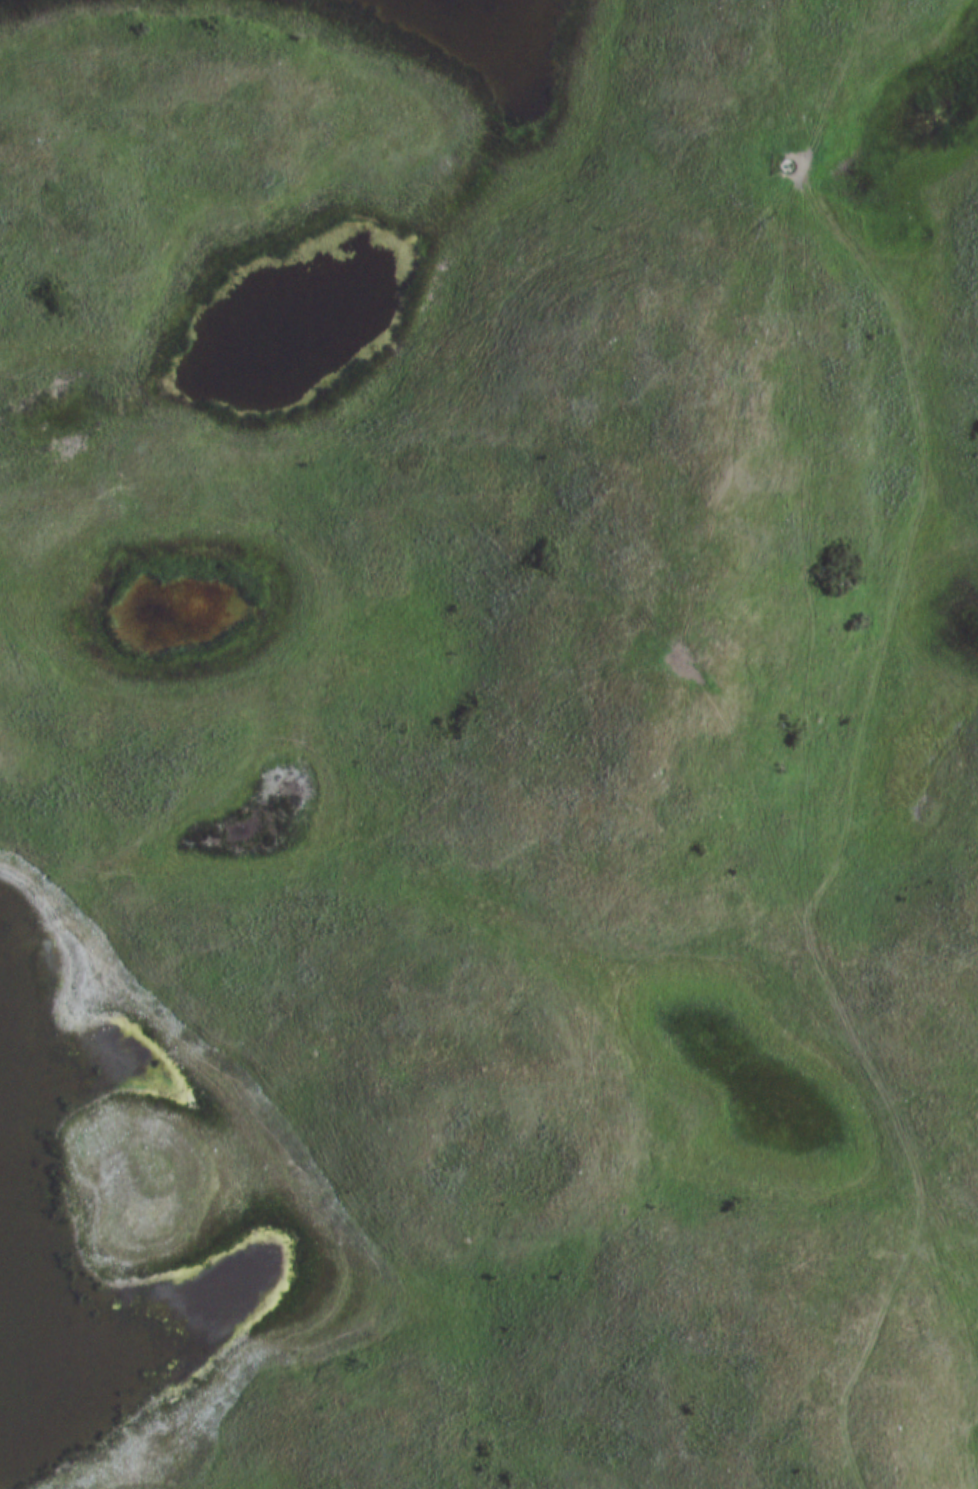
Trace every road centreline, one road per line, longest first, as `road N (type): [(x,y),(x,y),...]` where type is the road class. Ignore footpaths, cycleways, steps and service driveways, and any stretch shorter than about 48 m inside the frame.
road 1 (track): [(865,1488),(849,1452),(844,1394),(913,1244),(924,1185),(837,1002),(811,914),(851,822),(875,674),(934,453),(915,358),(807,161)]
road 2 (track): [(867,0),(816,146),(767,211),(750,251),(736,323),(740,392),(708,535)]

